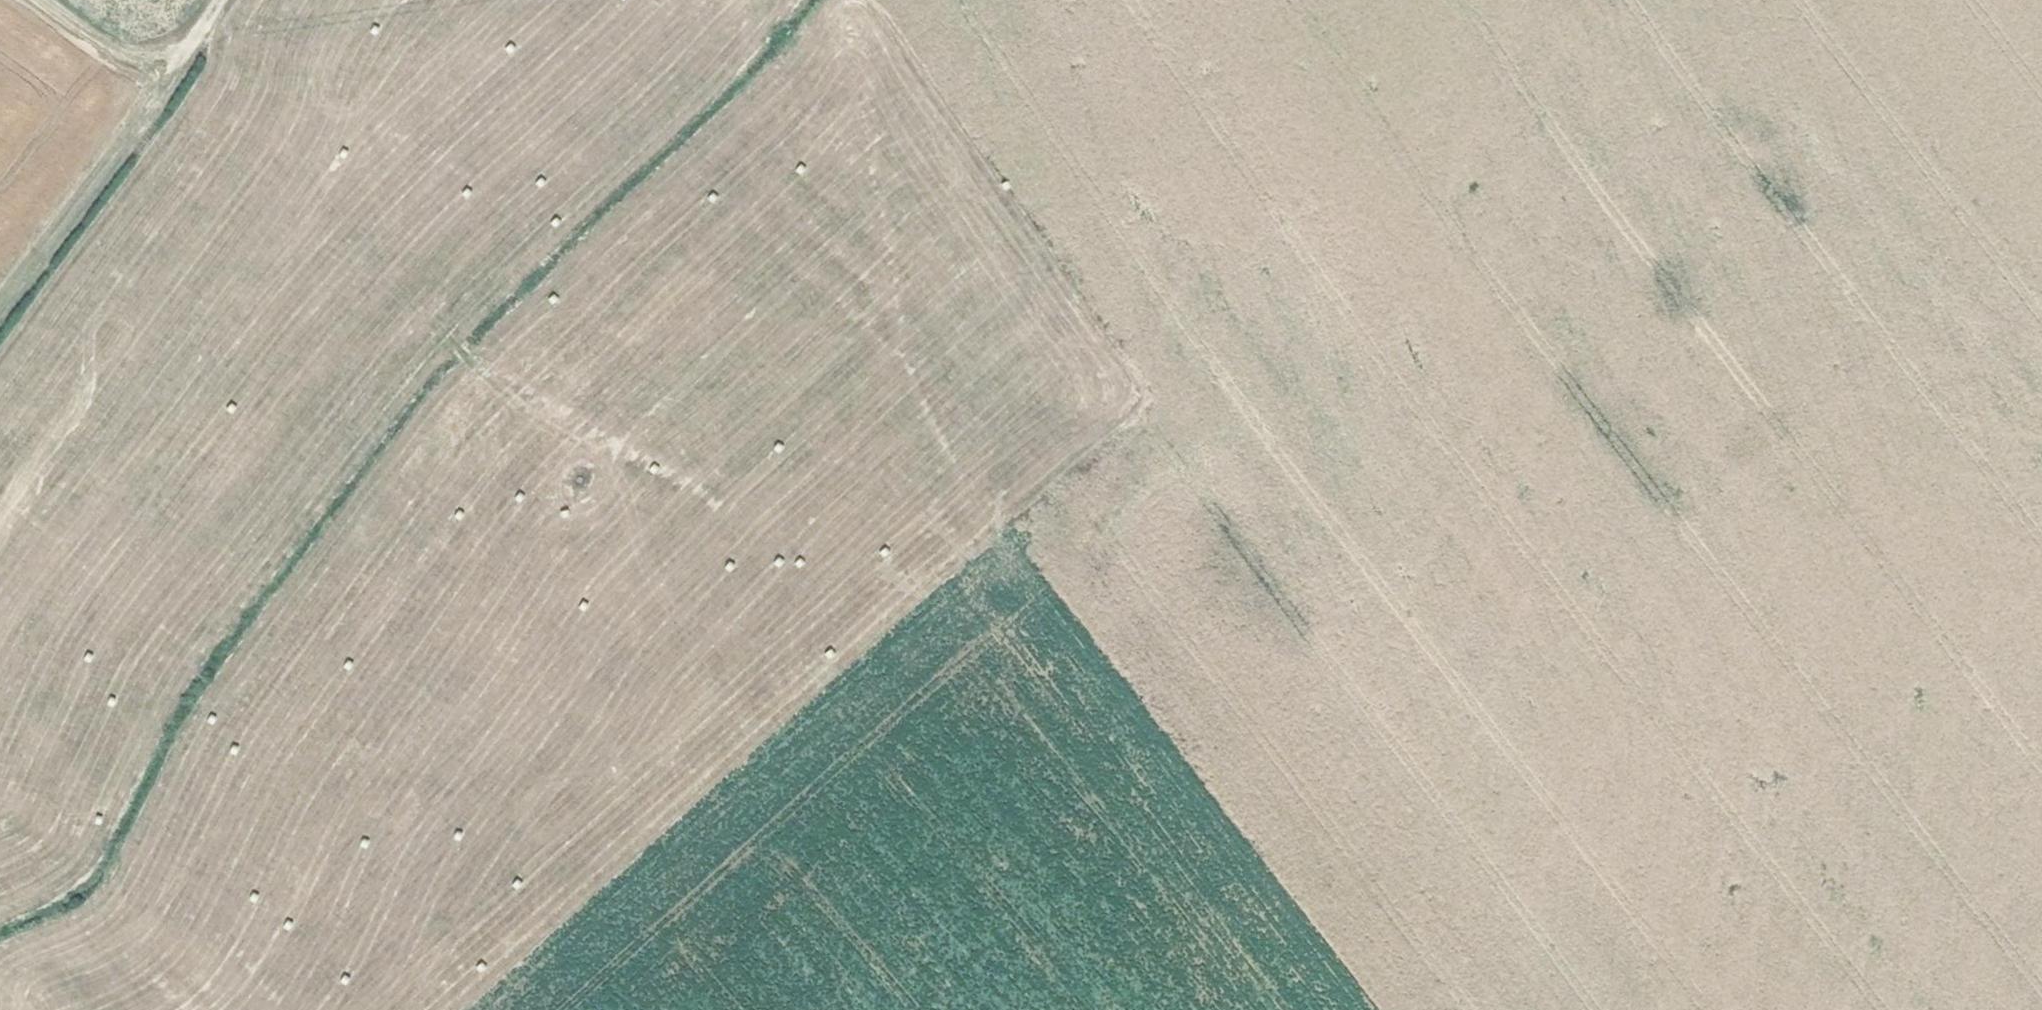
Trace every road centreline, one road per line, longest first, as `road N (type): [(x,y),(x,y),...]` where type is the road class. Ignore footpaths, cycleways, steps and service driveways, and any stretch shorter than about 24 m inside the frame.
road 1 (track): [(0,306),(222,0)]
road 2 (track): [(46,0),(93,36),(142,49),(191,29),(219,0)]

